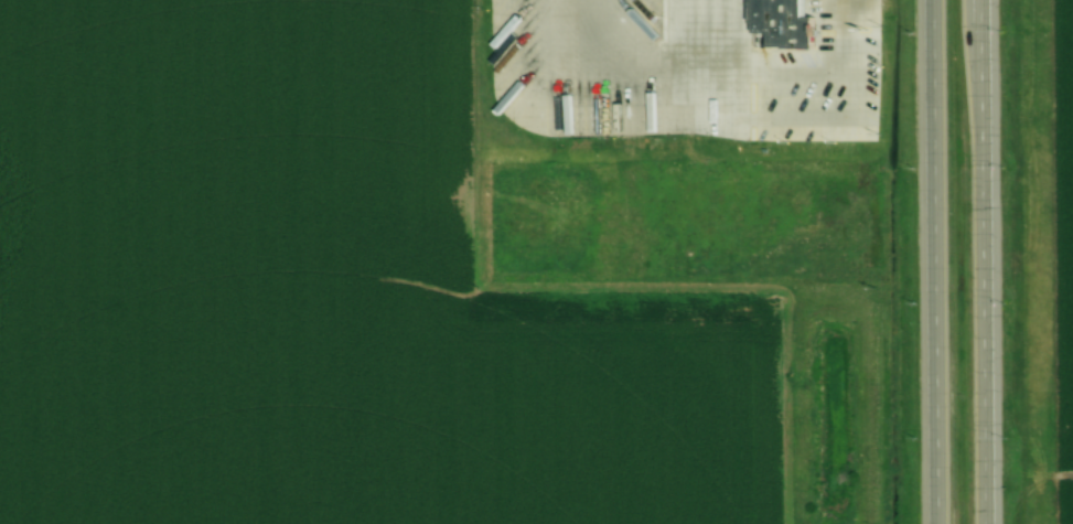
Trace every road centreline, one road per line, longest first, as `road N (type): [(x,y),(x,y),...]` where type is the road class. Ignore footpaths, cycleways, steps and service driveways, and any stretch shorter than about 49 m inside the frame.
road 1 (trunk): [(978,298),(981,0)]
road 2 (trunk): [(933,0),(932,298)]
road 3 (trunk): [(981,523),(978,298)]
road 4 (trunk): [(932,298),(934,523)]

